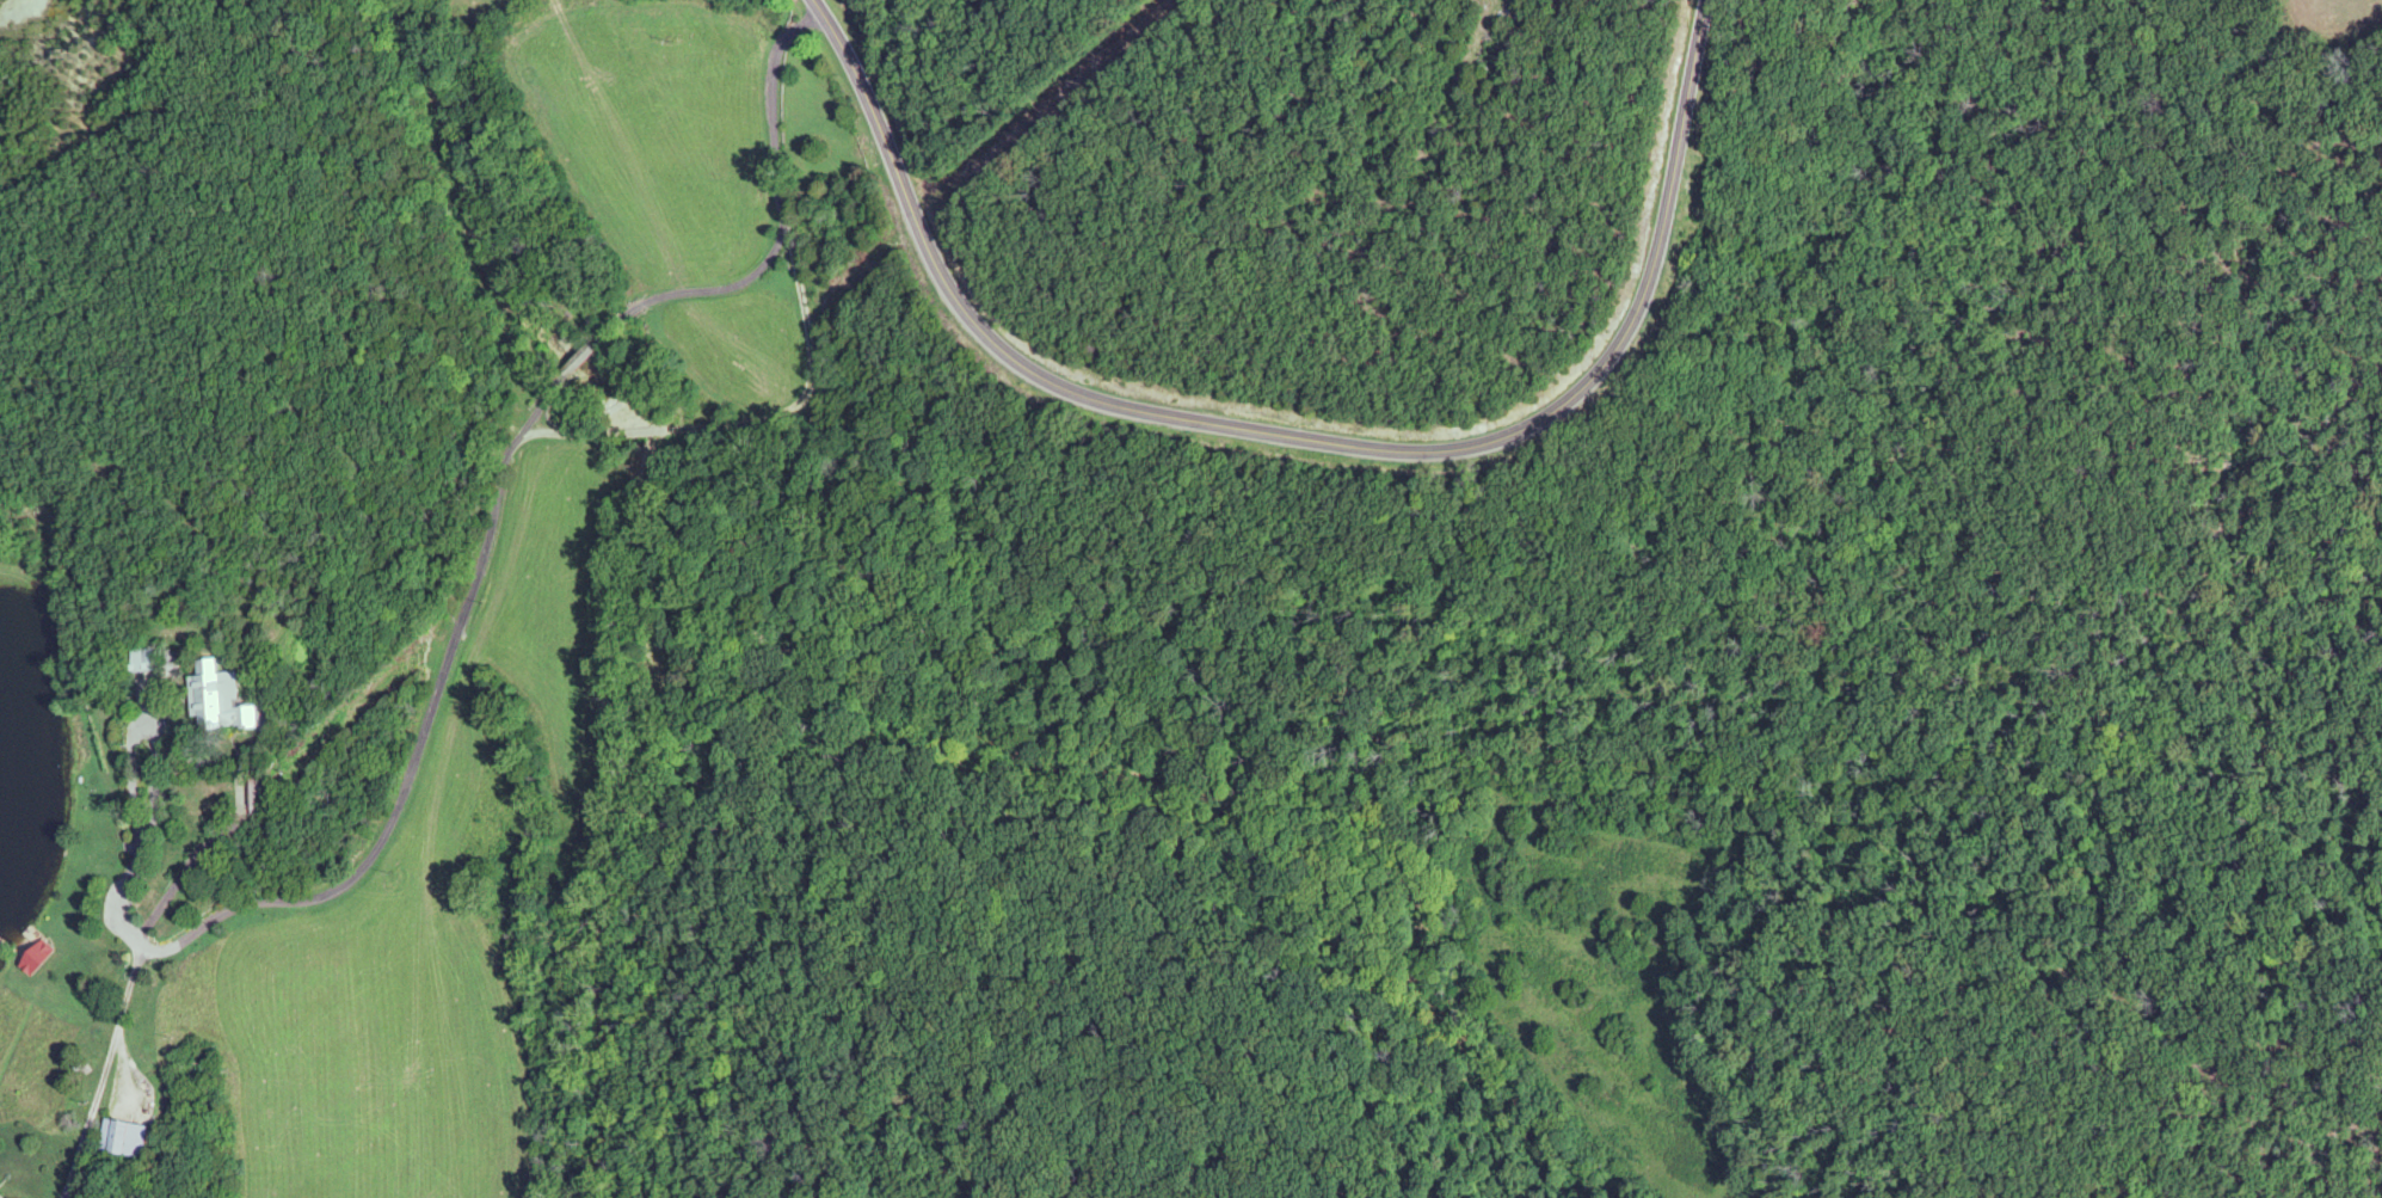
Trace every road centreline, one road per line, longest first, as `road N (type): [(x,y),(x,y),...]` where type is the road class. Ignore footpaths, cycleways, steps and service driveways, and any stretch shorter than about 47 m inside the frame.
road 1 (residential): [(153,711),(136,735),(137,852),(112,907),(116,924),(147,953),(166,950),(221,911),(310,904),(361,876),(394,819),(509,463),(529,426),(738,425),(804,406),(815,344),(783,199)]
road 2 (tertiary): [(1702,0),(1652,269),(1618,345),(1547,420),(1478,448),(1435,453),(1341,447),(1125,410),(1042,379),(1004,351),(944,282),(862,79),(817,0)]
road 3 (residential): [(529,426),(573,352),(611,320),(666,290),(731,288),(775,256),(783,199),(778,49),(823,7)]
road 4 (residential): [(135,944),(62,1197)]

